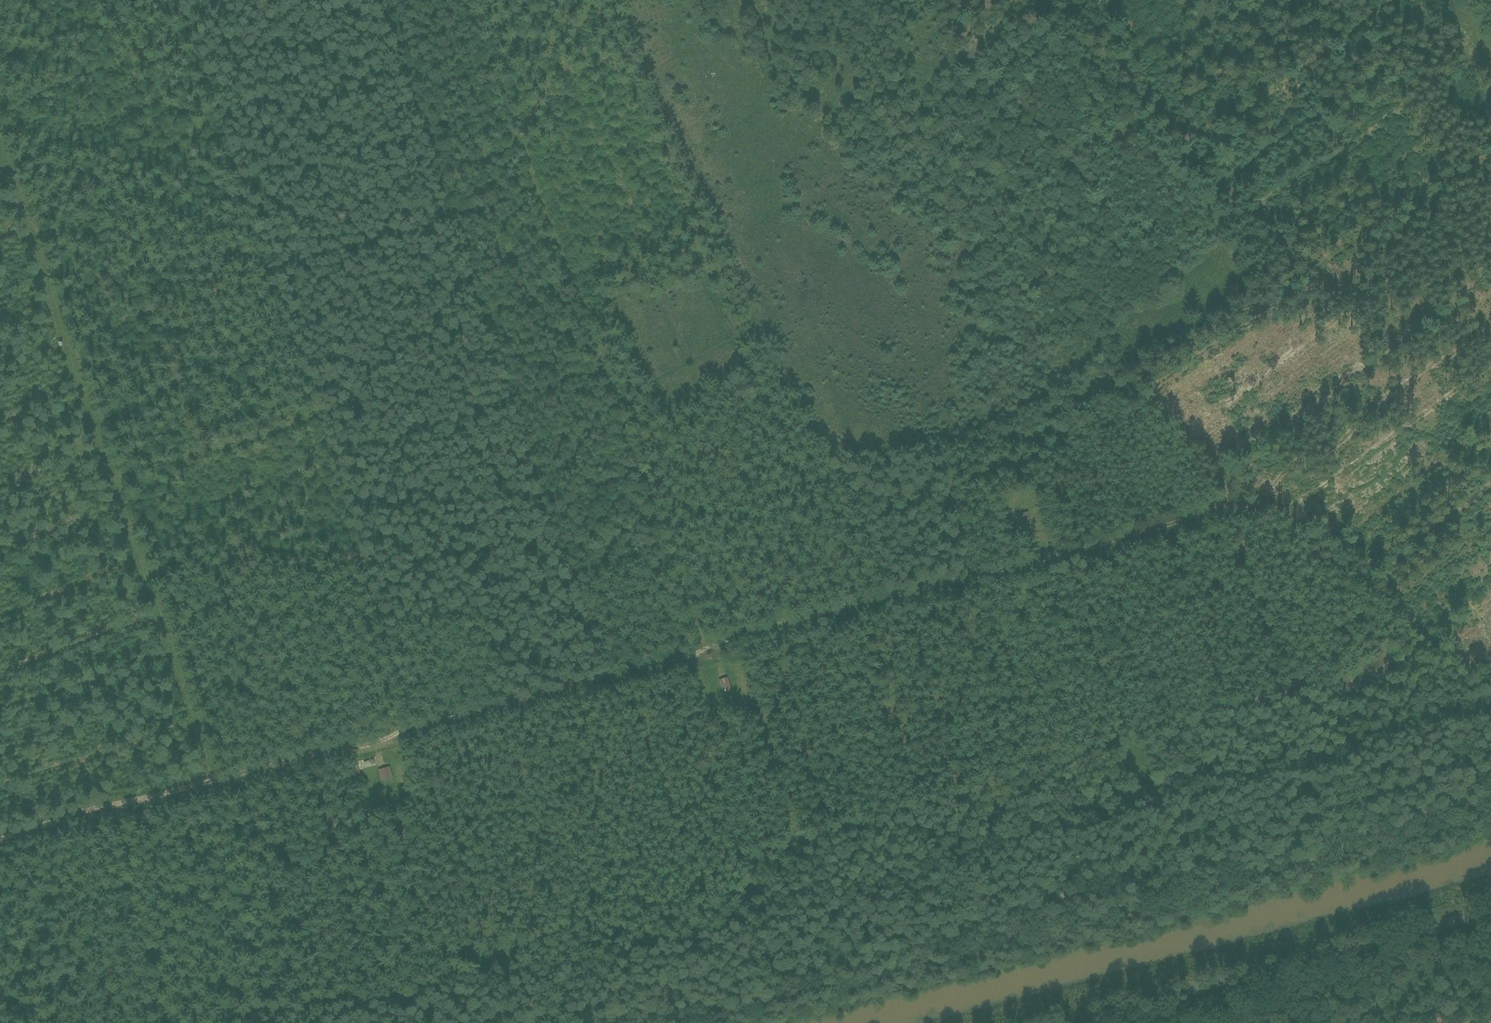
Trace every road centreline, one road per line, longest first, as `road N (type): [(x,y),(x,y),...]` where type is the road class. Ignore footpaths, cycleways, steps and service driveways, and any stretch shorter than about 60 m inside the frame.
road 1 (track): [(1273,502),(0,849)]
road 2 (track): [(0,121),(220,789)]
road 3 (track): [(598,0),(541,128),(711,655)]
road 4 (unclassified): [(1490,905),(1044,1022)]

